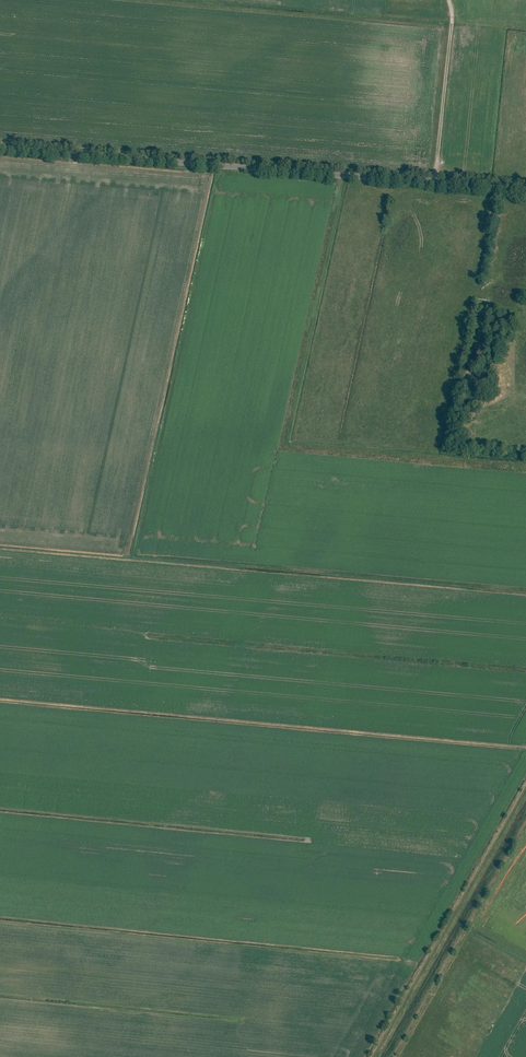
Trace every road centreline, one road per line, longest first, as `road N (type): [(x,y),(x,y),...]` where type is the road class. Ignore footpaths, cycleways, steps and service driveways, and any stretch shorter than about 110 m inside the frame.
road 1 (unclassified): [(525,189),(0,148)]

